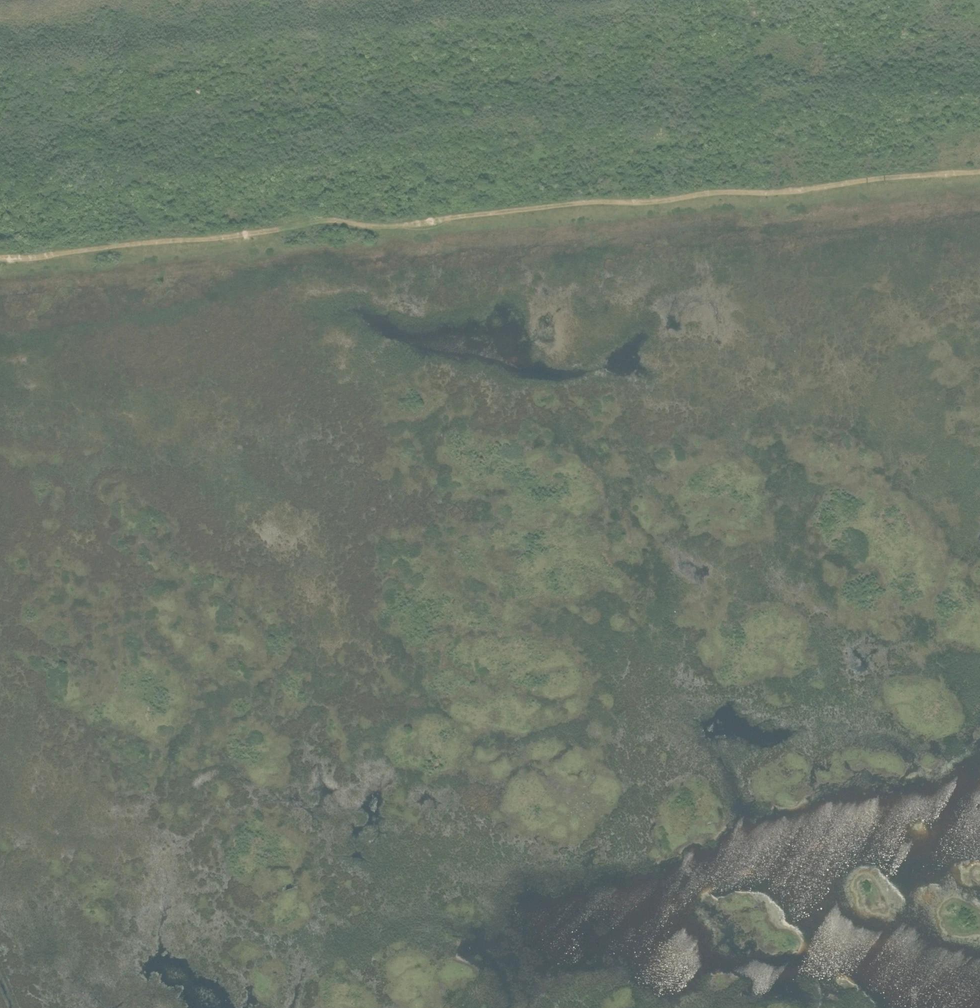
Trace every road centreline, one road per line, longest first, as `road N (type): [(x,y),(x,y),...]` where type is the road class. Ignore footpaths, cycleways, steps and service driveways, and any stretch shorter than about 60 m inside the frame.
road 1 (track): [(0,261),(330,220),(381,227),(979,171)]

